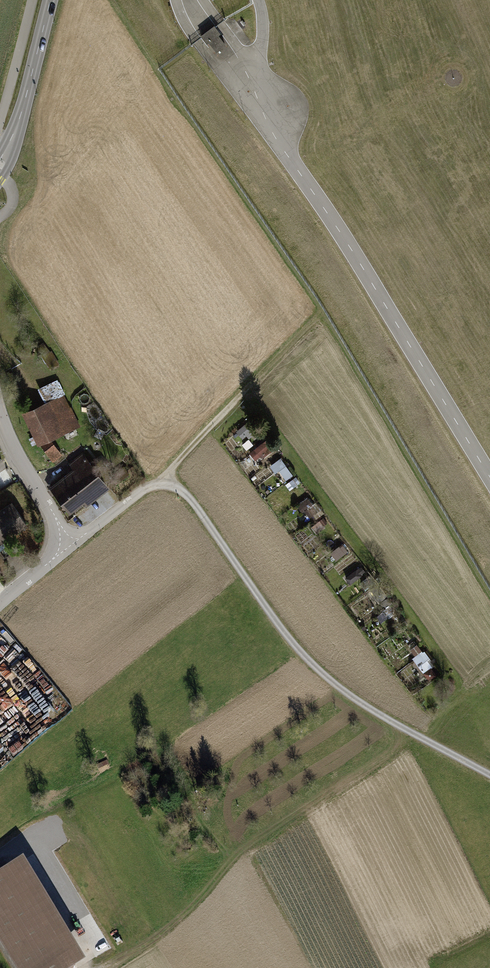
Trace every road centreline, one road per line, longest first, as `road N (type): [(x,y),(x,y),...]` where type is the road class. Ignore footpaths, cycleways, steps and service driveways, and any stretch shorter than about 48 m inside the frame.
road 1 (track): [(120,960),(200,899),(253,840),(392,751),(405,729)]
road 2 (track): [(149,485),(321,314)]
road 3 (residential): [(0,415),(68,546),(0,603)]
road 4 (tertiary): [(51,0),(0,166)]

